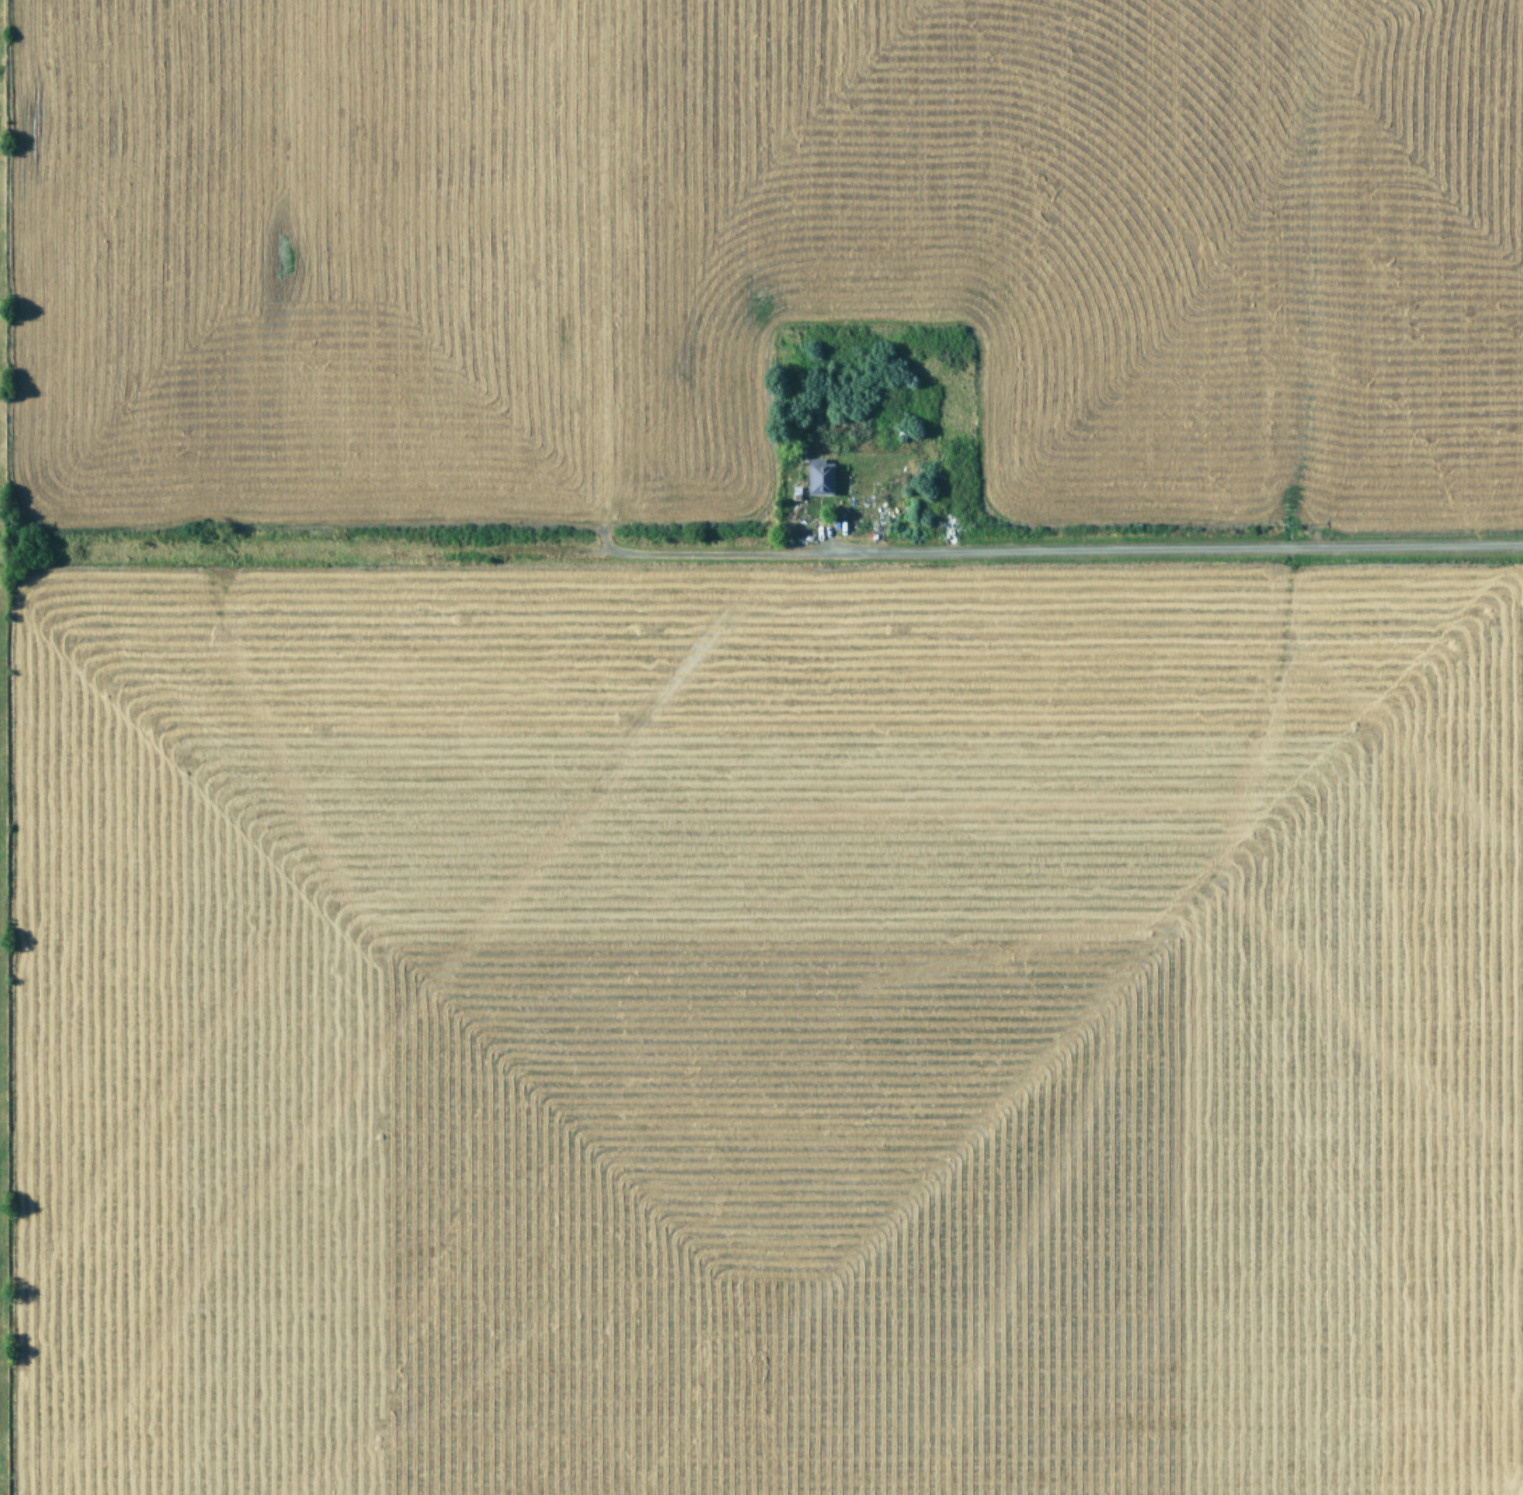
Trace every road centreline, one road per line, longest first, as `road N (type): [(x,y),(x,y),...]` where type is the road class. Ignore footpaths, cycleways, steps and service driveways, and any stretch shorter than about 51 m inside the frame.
road 1 (residential): [(818,547),(1522,548)]

